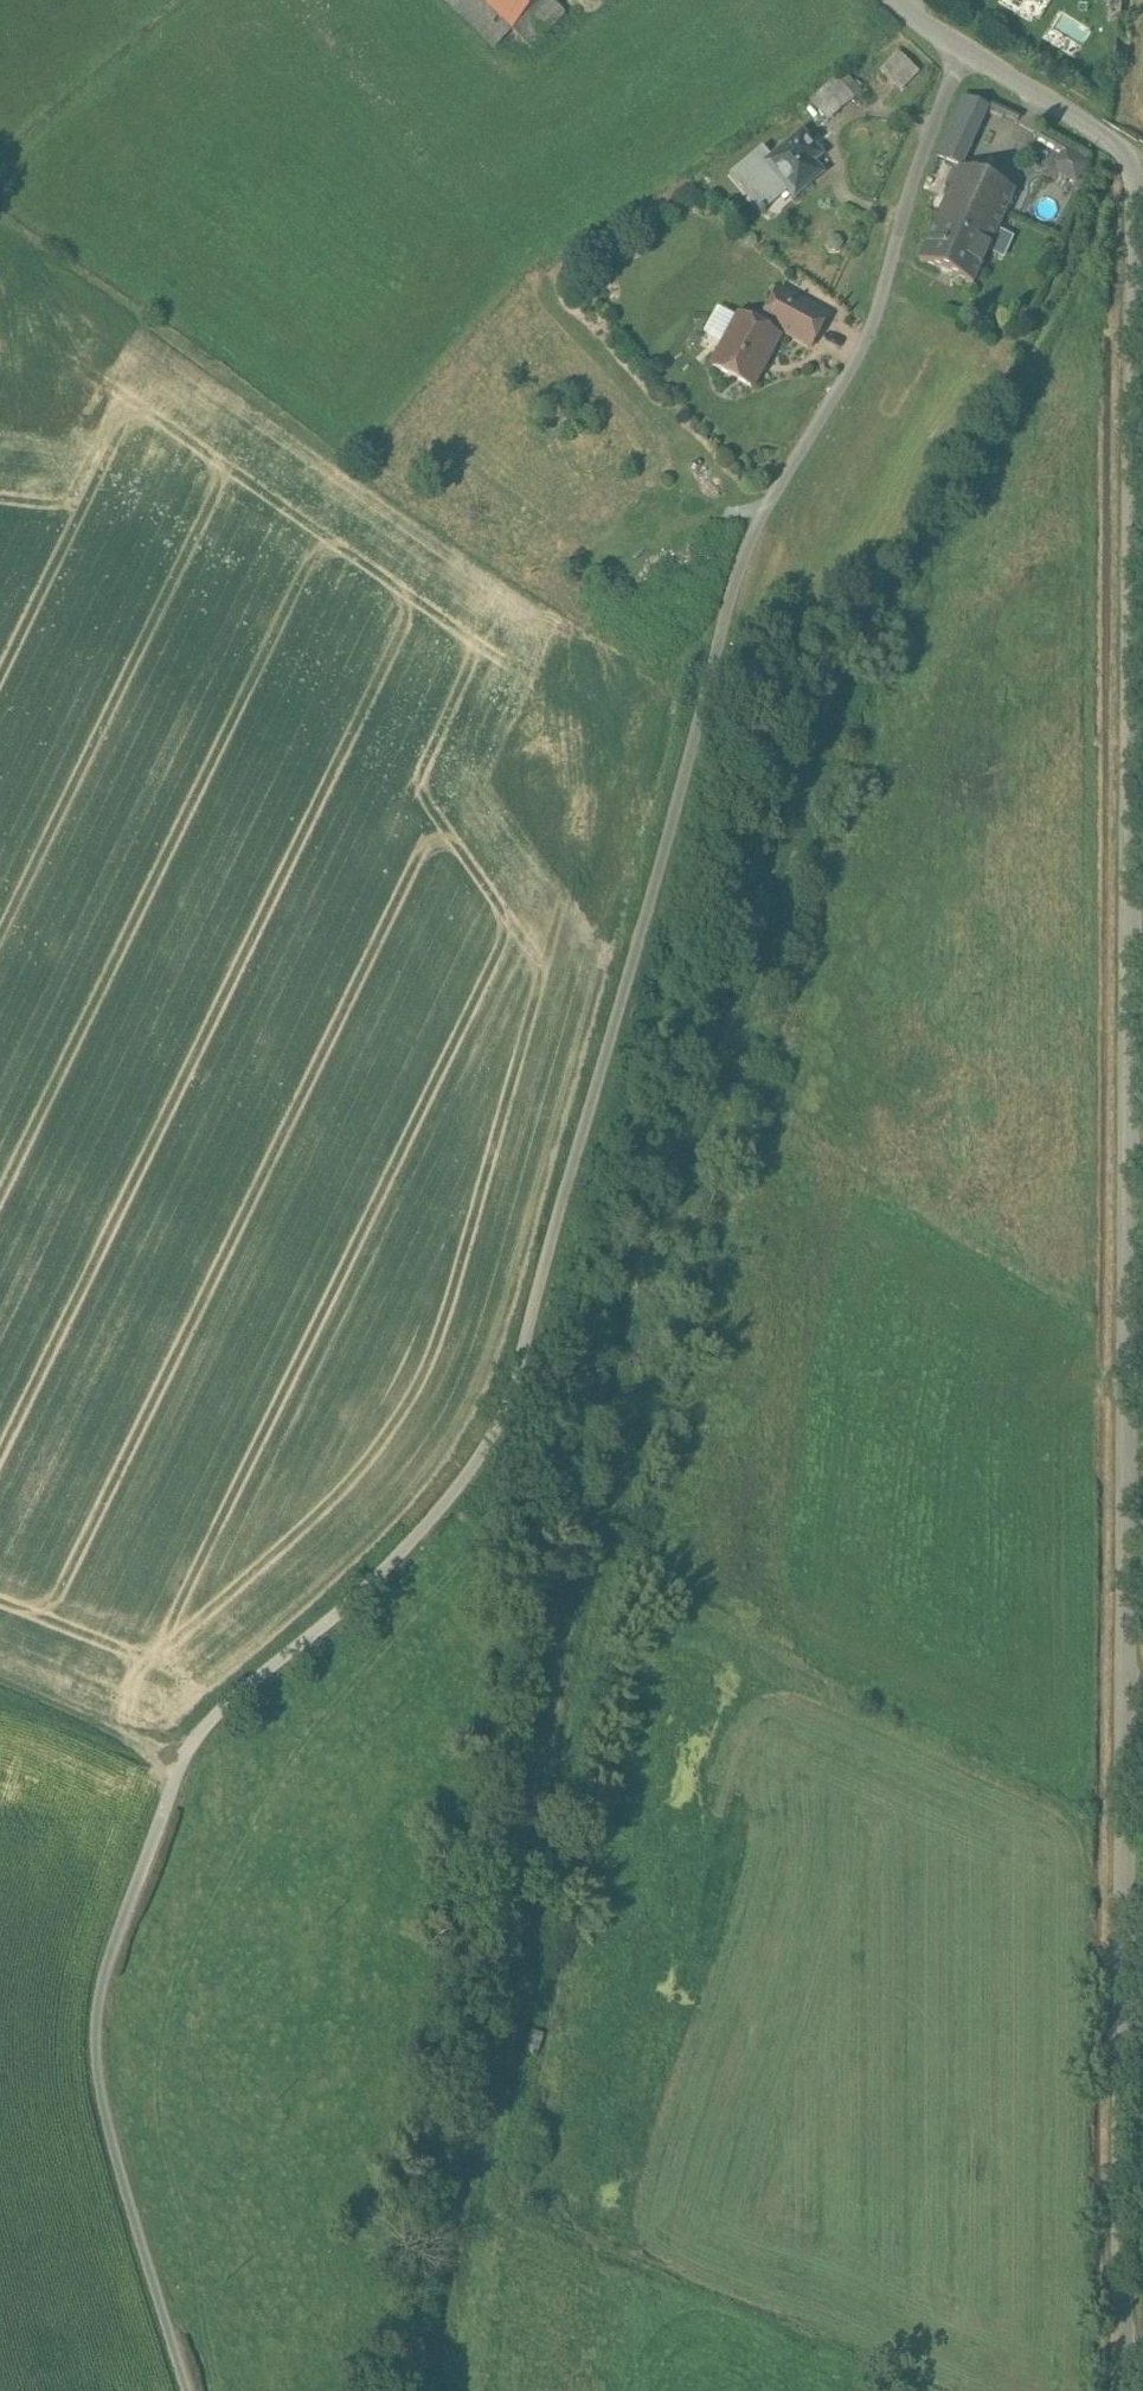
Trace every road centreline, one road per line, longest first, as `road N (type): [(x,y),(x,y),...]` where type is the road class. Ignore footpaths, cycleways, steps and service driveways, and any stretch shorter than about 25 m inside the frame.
road 1 (unclassified): [(185,2390),(98,2093),(97,2011),(113,1941),(181,1762),(227,1704),(363,1593),(454,1494),(498,1425),(743,558),(872,326),(963,50)]
road 2 (unclassified): [(1126,2390),(1137,175),(1115,142),(963,50)]
road 3 (track): [(0,1682),(181,1762)]

